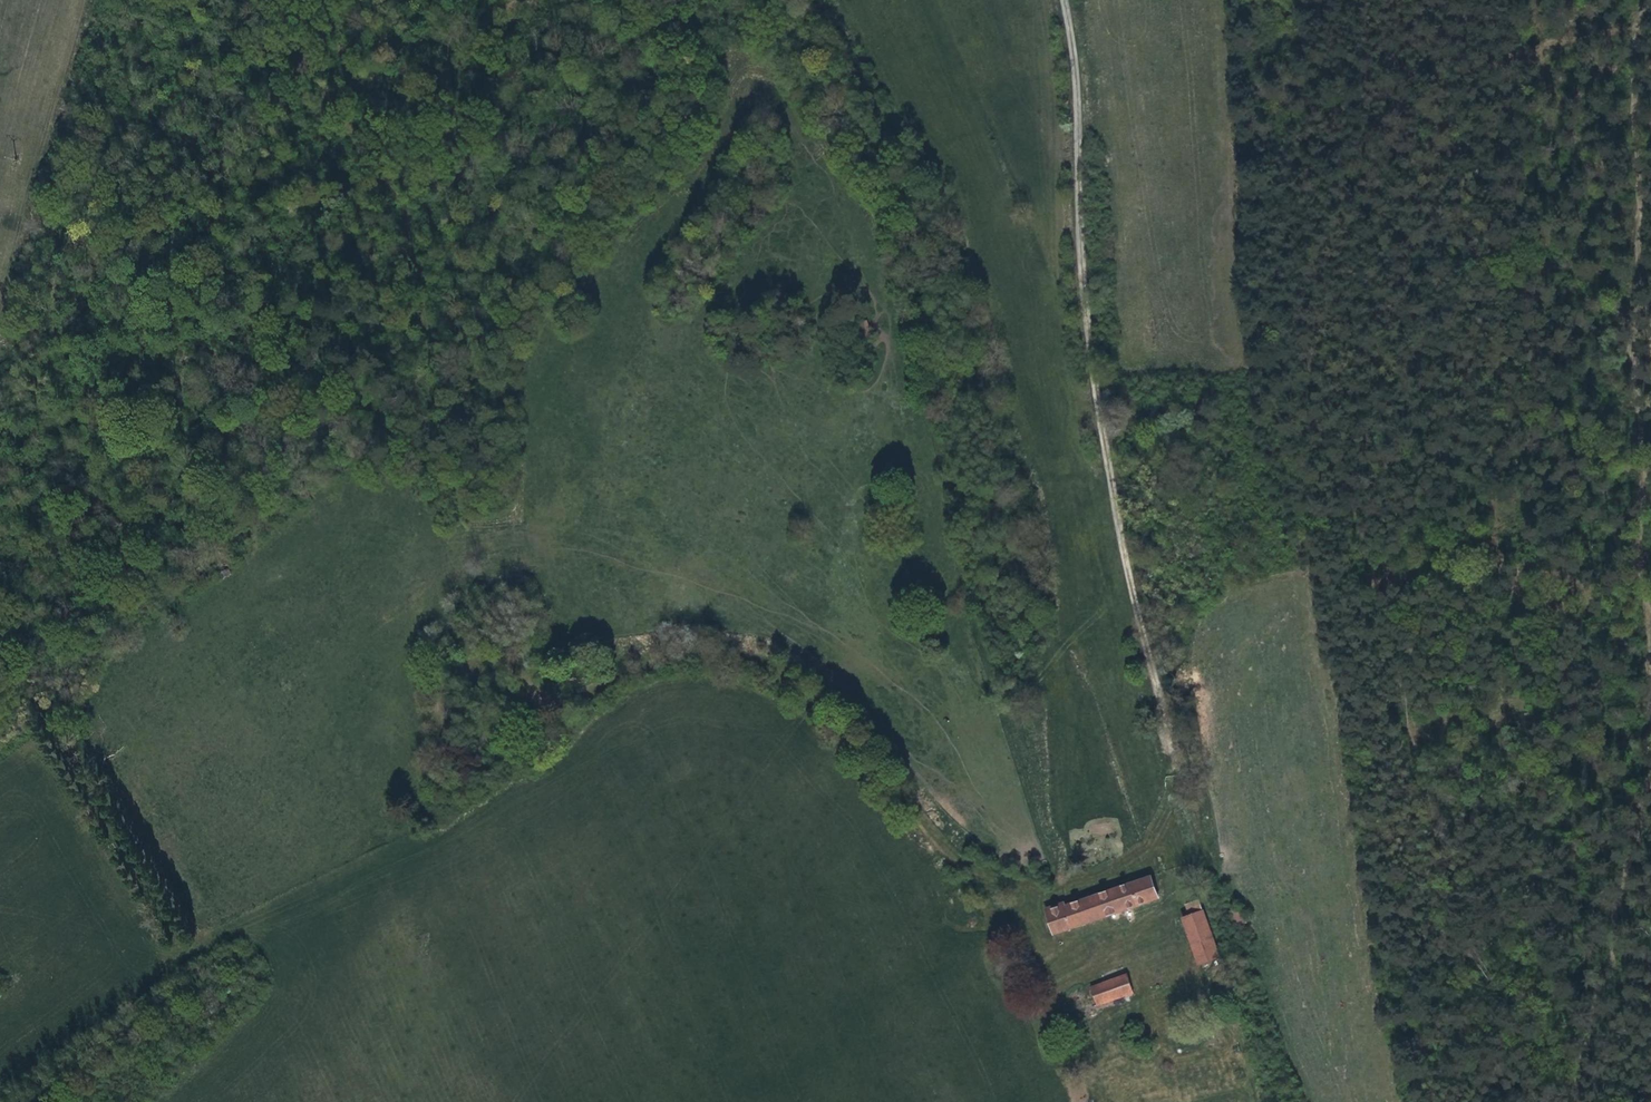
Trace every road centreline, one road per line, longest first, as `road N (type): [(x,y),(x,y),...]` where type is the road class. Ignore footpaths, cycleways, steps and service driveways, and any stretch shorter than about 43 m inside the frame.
road 1 (track): [(1057,0),(1070,64),(1094,345),(1168,755),(1165,792)]

